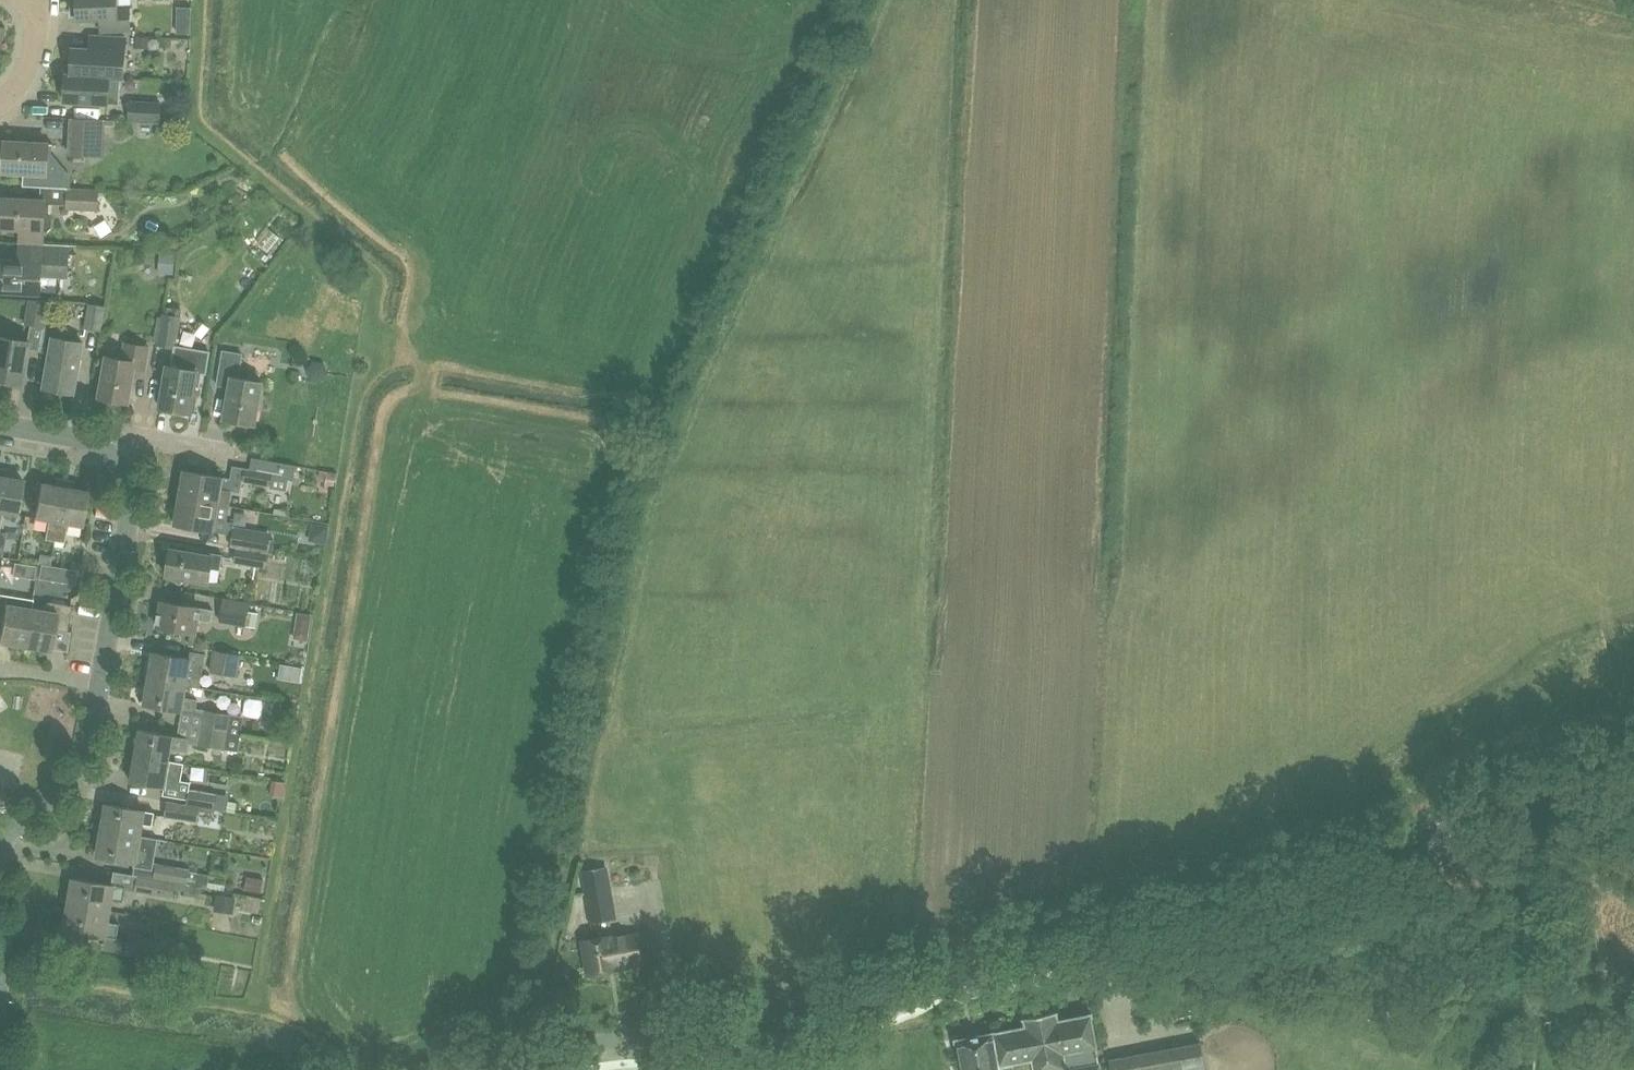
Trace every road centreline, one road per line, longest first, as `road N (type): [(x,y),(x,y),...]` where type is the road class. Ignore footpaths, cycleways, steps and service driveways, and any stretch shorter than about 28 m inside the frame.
road 1 (tertiary): [(470,1069),(1000,972),(1221,922),(1633,746)]
road 2 (residential): [(101,684),(143,441)]
road 3 (residential): [(0,835),(72,777),(101,684)]
road 4 (residential): [(143,441),(0,422)]

